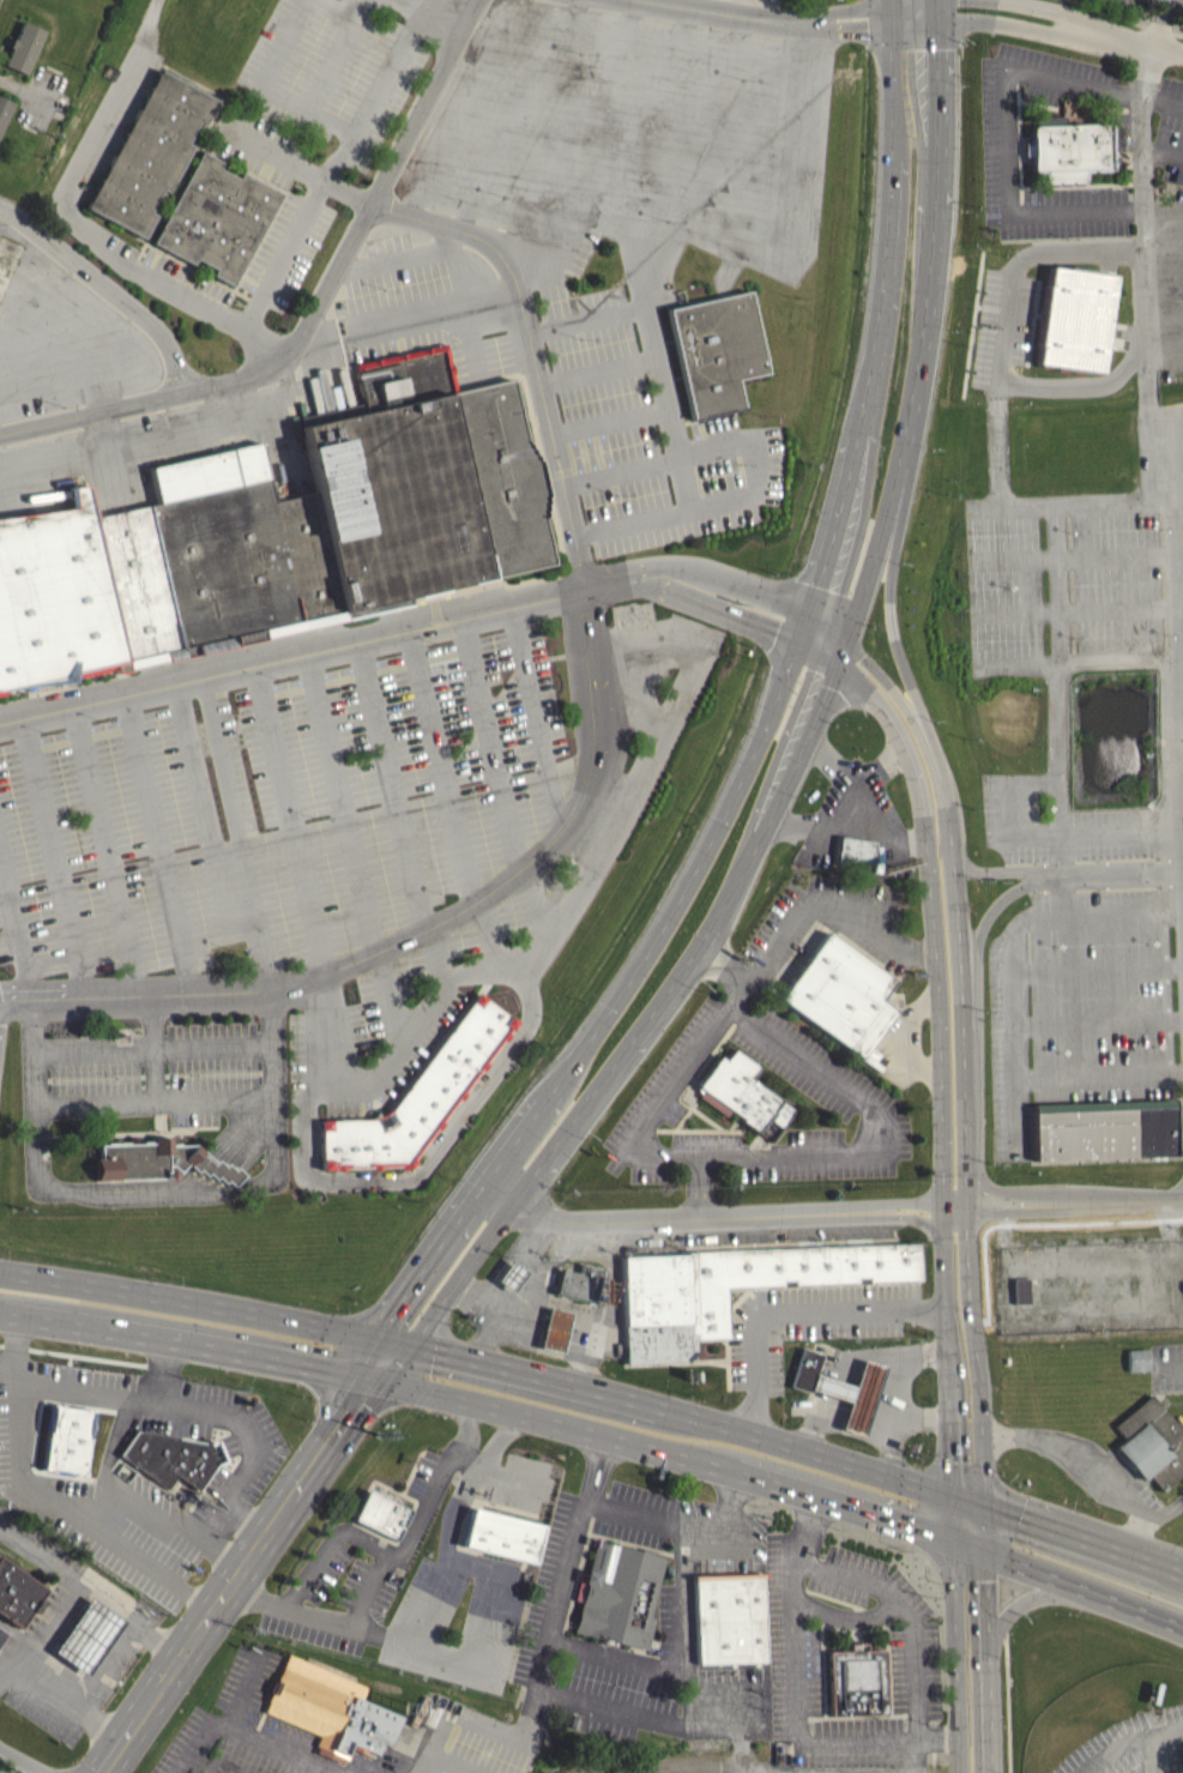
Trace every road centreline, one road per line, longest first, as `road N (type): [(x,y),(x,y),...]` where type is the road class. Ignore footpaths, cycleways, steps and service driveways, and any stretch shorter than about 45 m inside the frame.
road 1 (primary): [(0,1321),(509,1410),(985,1545)]
road 2 (secondary): [(801,639),(749,765),(652,947),(373,1338)]
road 3 (secondary): [(409,1345),(716,928),(835,662)]
road 4 (secondary): [(887,25),(897,165),(880,348),(857,465),(809,616)]
road 5 (primary): [(984,1504),(682,1413),(409,1345)]
road 6 (tertiary): [(943,1201),(960,1772)]
road 7 (tertiary): [(835,662),(885,711),(917,779),(937,985),(943,1181)]
road 8 (secondary): [(903,459),(928,313),(936,22)]
road 9 (secondary): [(105,1772),(348,1407)]
road 10 (residential): [(487,1177),(536,1213),(573,1223),(873,1211)]
road 11 (tertiary): [(965,1163),(953,869),(940,773)]
road 12 (primary): [(373,1338),(0,1274)]
road 13 (secondary): [(940,773),(893,634),(903,459)]
road 14 (tertiary): [(989,1772),(984,1504)]
road 15 (secondary): [(835,662),(903,459)]
road 16 (primary): [(1182,1582),(984,1504)]
road 17 (primary): [(985,1545),(1182,1625)]
road 18 (tertiary): [(984,1504),(968,1293)]
road 19 (tertiary): [(940,773),(895,693),(809,616)]
road 20 (residential): [(936,22),(984,20),(1052,34),(1080,29)]
road 21 (residential): [(1051,1202),(1182,1198)]
road 22 (tertiary): [(968,1293),(965,1163)]

